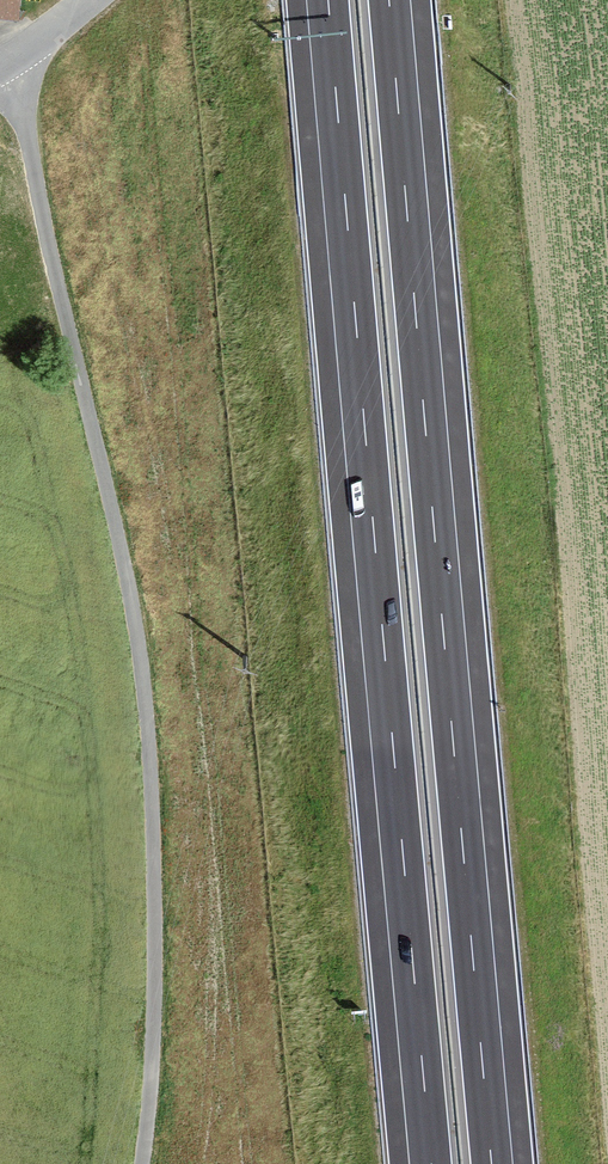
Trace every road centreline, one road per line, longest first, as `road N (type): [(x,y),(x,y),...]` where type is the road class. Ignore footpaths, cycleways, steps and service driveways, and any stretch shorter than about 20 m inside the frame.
road 1 (motorway): [(328,0),(431,1163)]
road 2 (motorway): [(492,1163),(389,0)]
road 3 (unclassified): [(142,1163),(155,952),(140,656),(13,59)]

